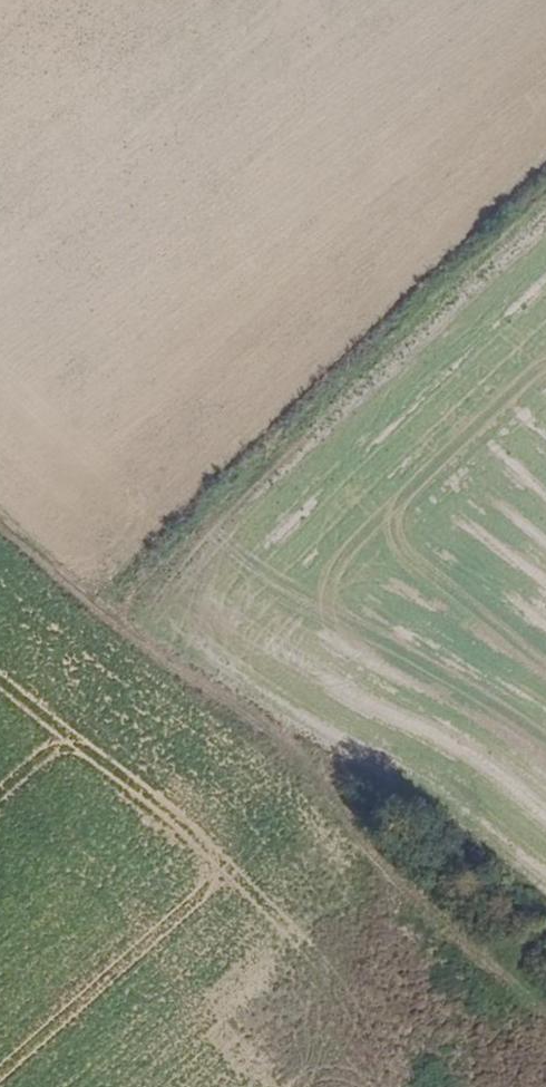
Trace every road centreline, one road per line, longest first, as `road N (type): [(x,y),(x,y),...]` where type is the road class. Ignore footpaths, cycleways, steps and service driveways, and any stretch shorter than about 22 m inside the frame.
road 1 (track): [(545,1011),(437,920),(291,748),(0,523)]

